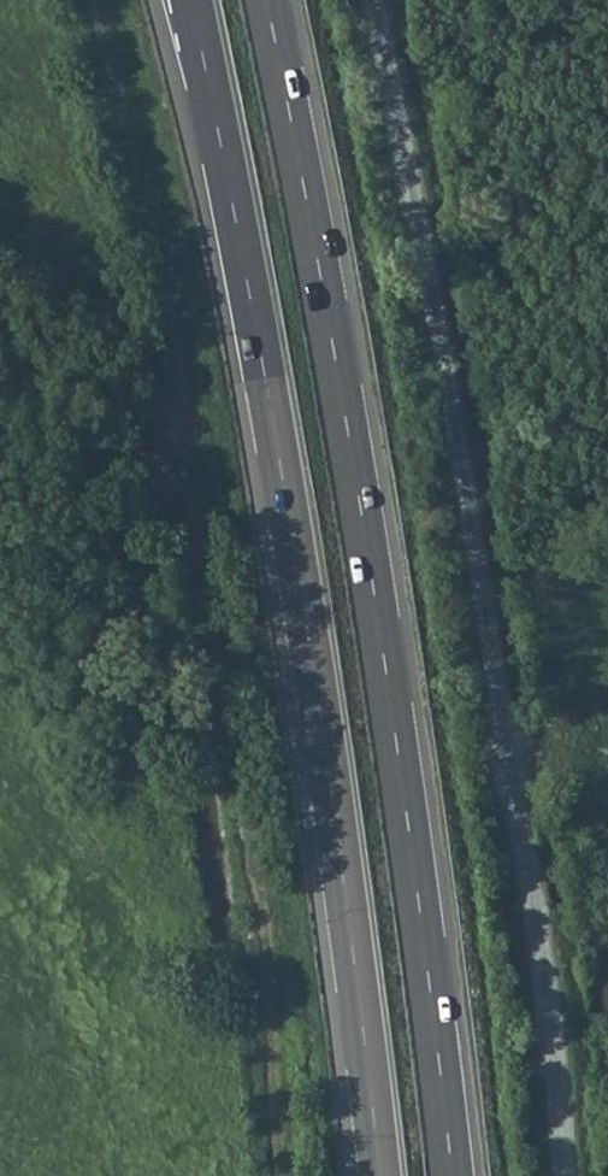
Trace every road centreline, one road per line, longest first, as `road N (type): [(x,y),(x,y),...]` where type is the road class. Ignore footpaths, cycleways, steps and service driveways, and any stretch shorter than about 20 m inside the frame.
road 1 (track): [(284,1175),(274,1022),(203,599),(163,280),(94,0)]
road 2 (trunk): [(191,0),(294,547),(380,1175)]
road 3 (trunk): [(451,1175),(359,501),(266,0)]

